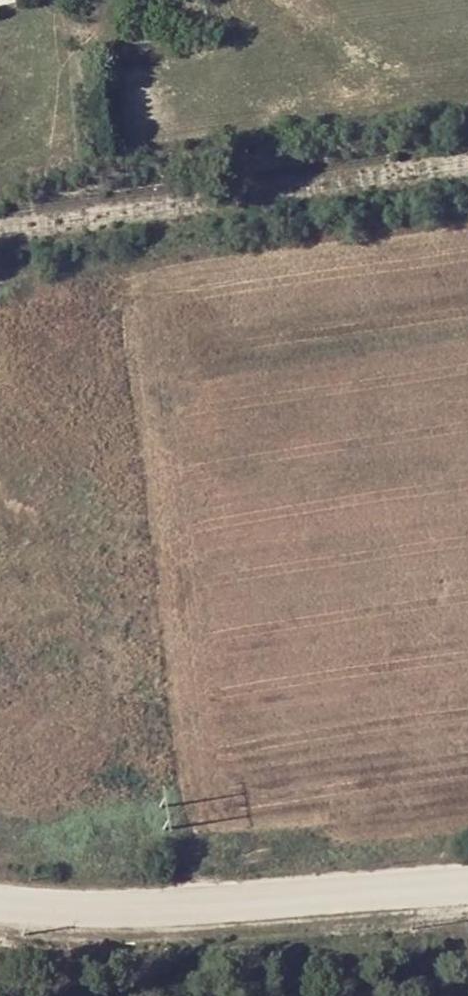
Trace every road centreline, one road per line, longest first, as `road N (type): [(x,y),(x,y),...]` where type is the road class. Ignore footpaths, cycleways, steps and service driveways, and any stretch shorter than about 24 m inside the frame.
road 1 (unclassified): [(0,904),(153,908),(467,884)]

